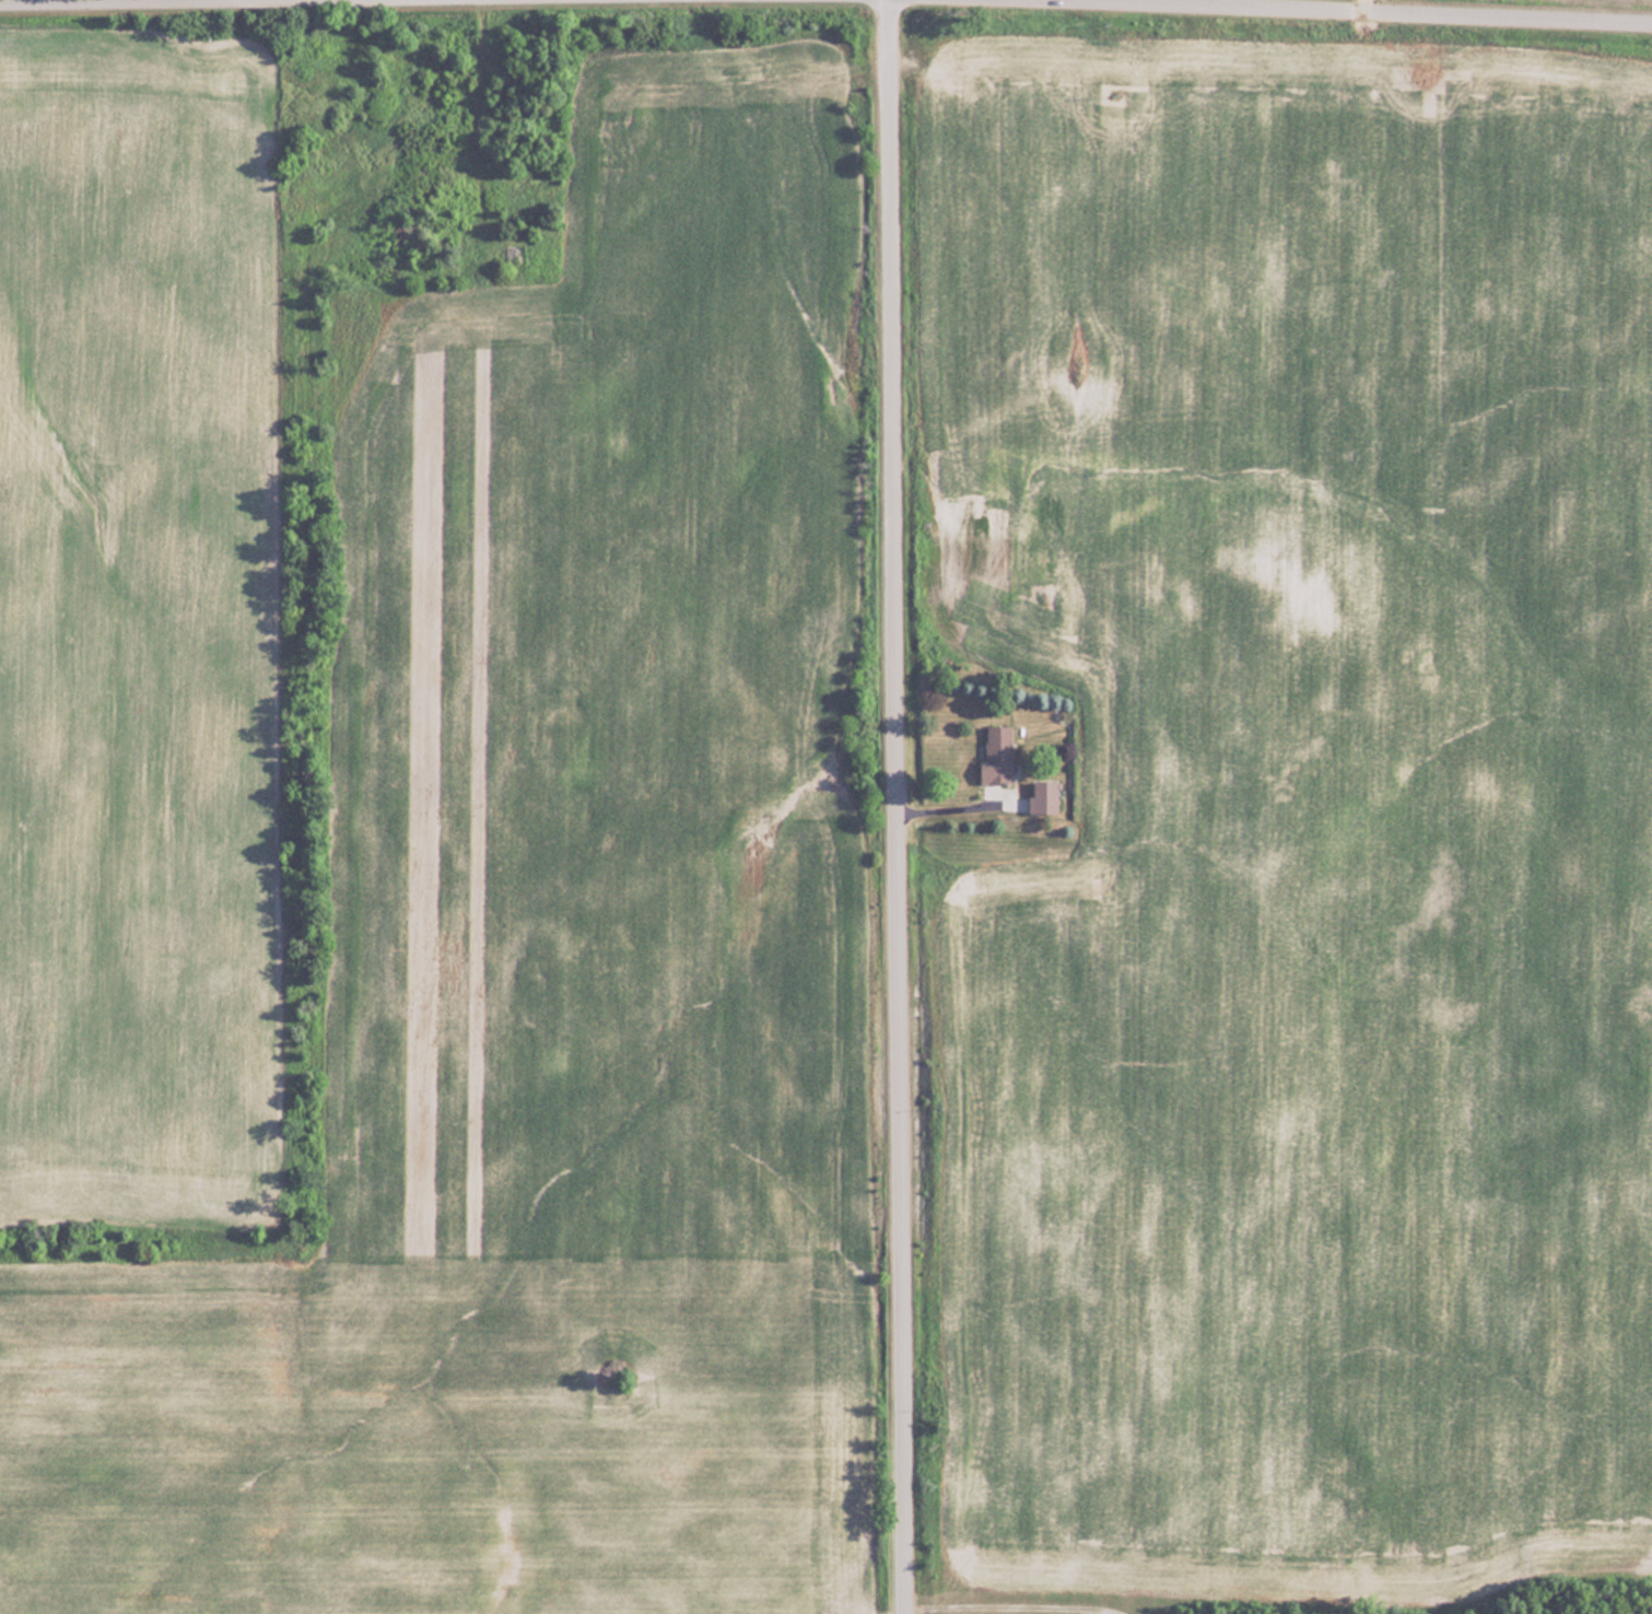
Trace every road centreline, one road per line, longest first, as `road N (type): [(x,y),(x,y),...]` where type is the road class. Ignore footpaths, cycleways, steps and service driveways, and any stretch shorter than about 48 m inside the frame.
road 1 (residential): [(905,1613),(889,0)]
road 2 (residential): [(943,0),(1651,29)]
road 3 (residential): [(0,7),(485,0)]

